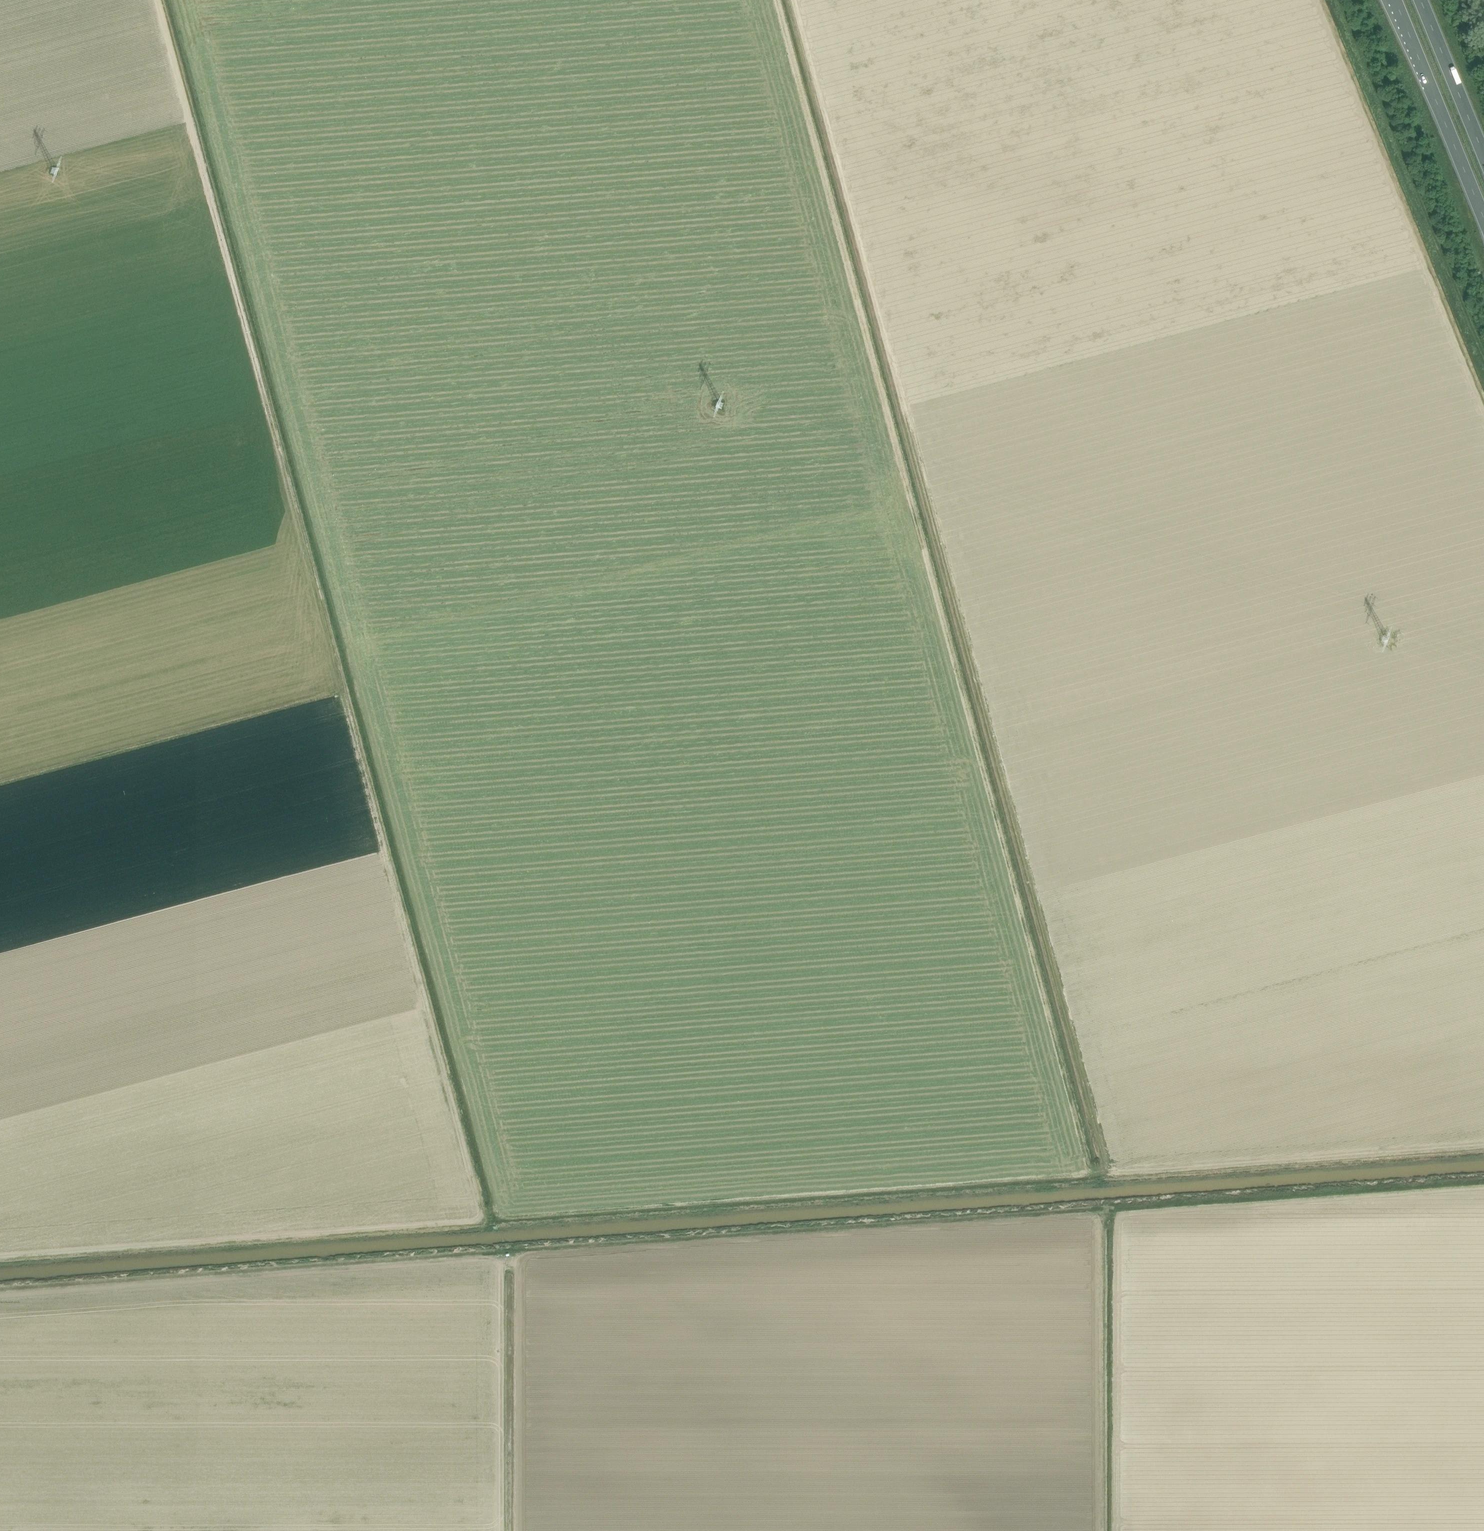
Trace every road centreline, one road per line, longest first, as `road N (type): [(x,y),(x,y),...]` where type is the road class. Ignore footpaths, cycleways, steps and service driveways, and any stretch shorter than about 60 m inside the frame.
road 1 (trunk): [(1395,0),(1483,218)]
road 2 (trunk): [(1483,157),(1420,0)]

